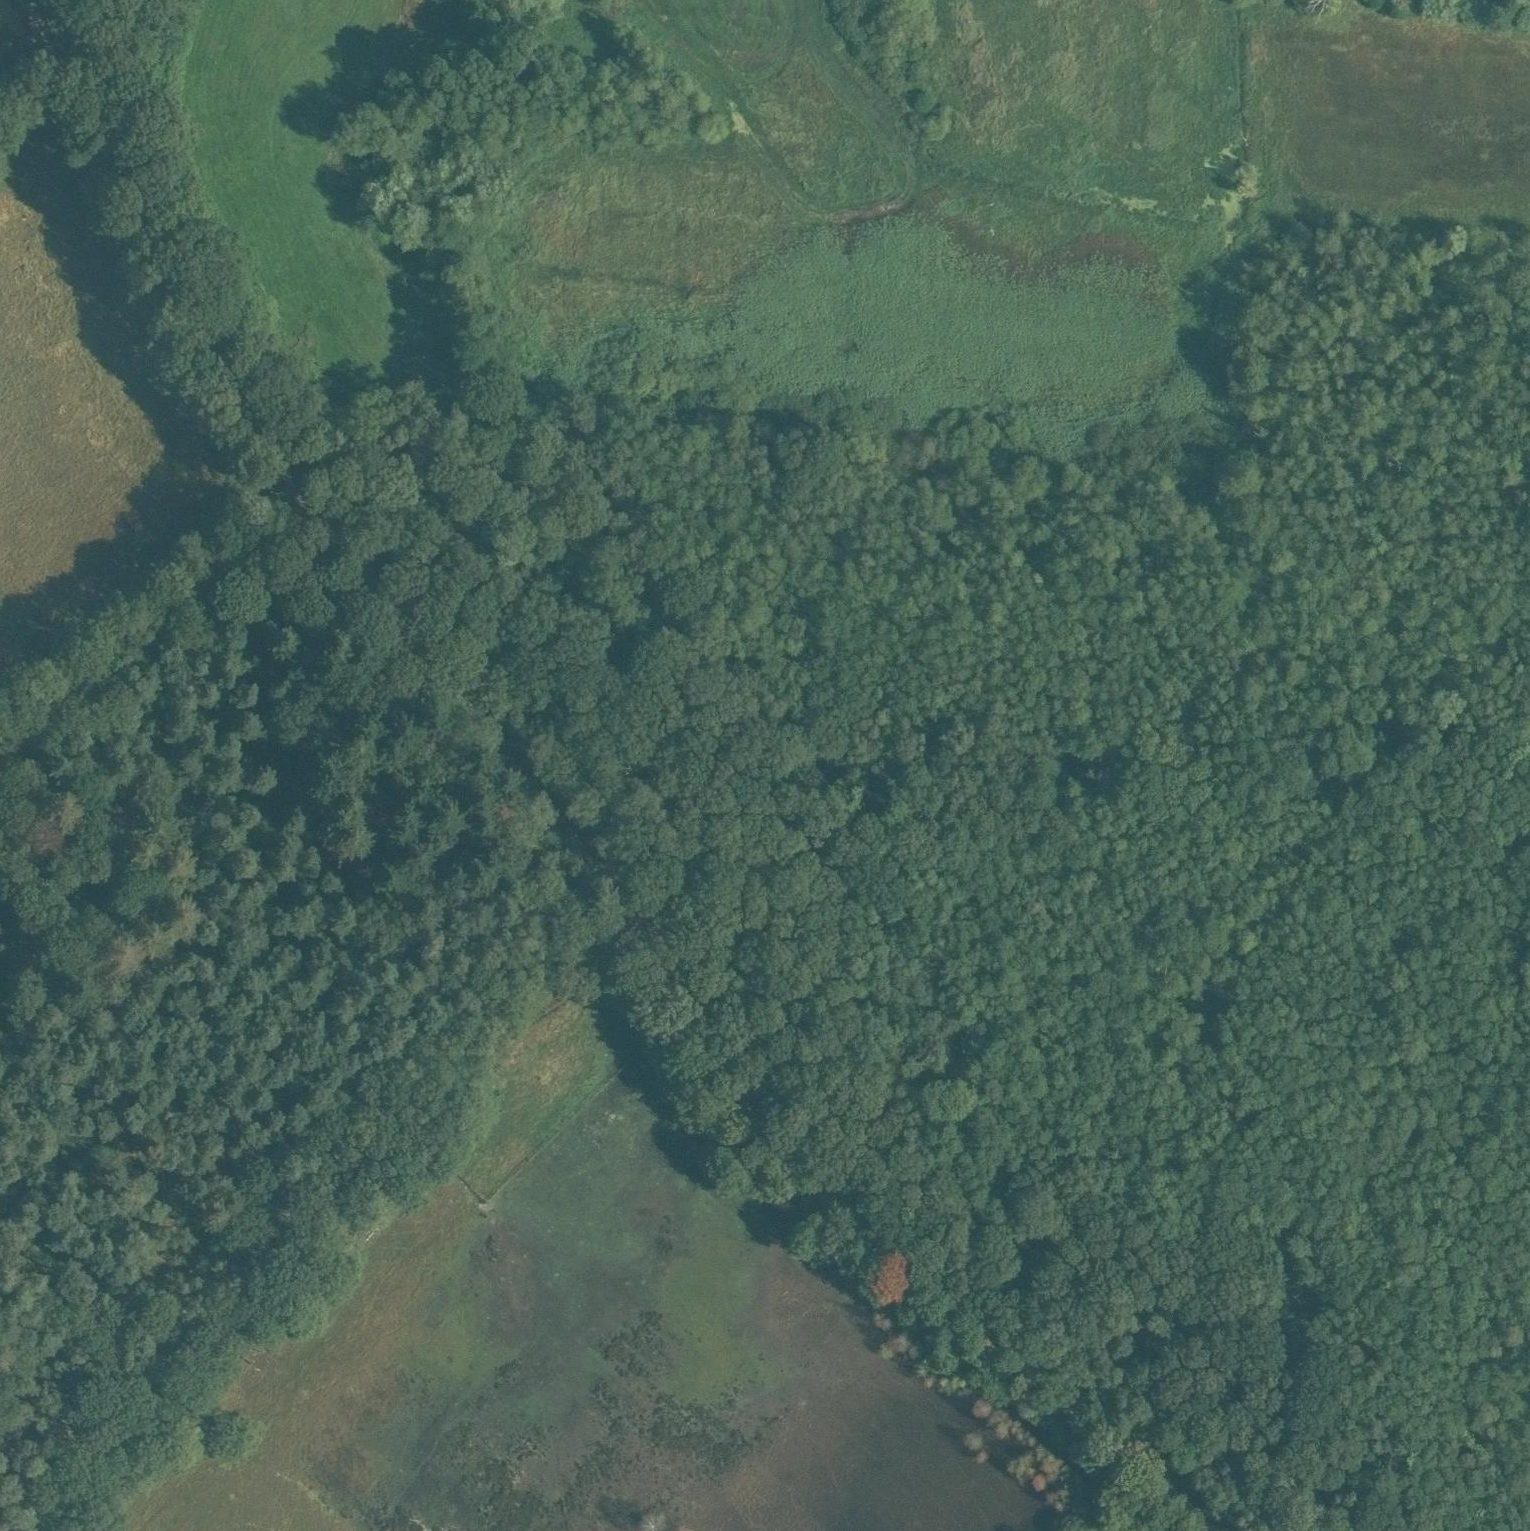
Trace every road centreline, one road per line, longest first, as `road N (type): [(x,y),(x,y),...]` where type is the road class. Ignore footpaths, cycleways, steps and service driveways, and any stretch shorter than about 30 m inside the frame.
road 1 (track): [(1216,1530),(780,1152),(673,1002),(622,906),(357,574),(303,493)]
road 2 (track): [(303,493),(236,406),(30,0)]

